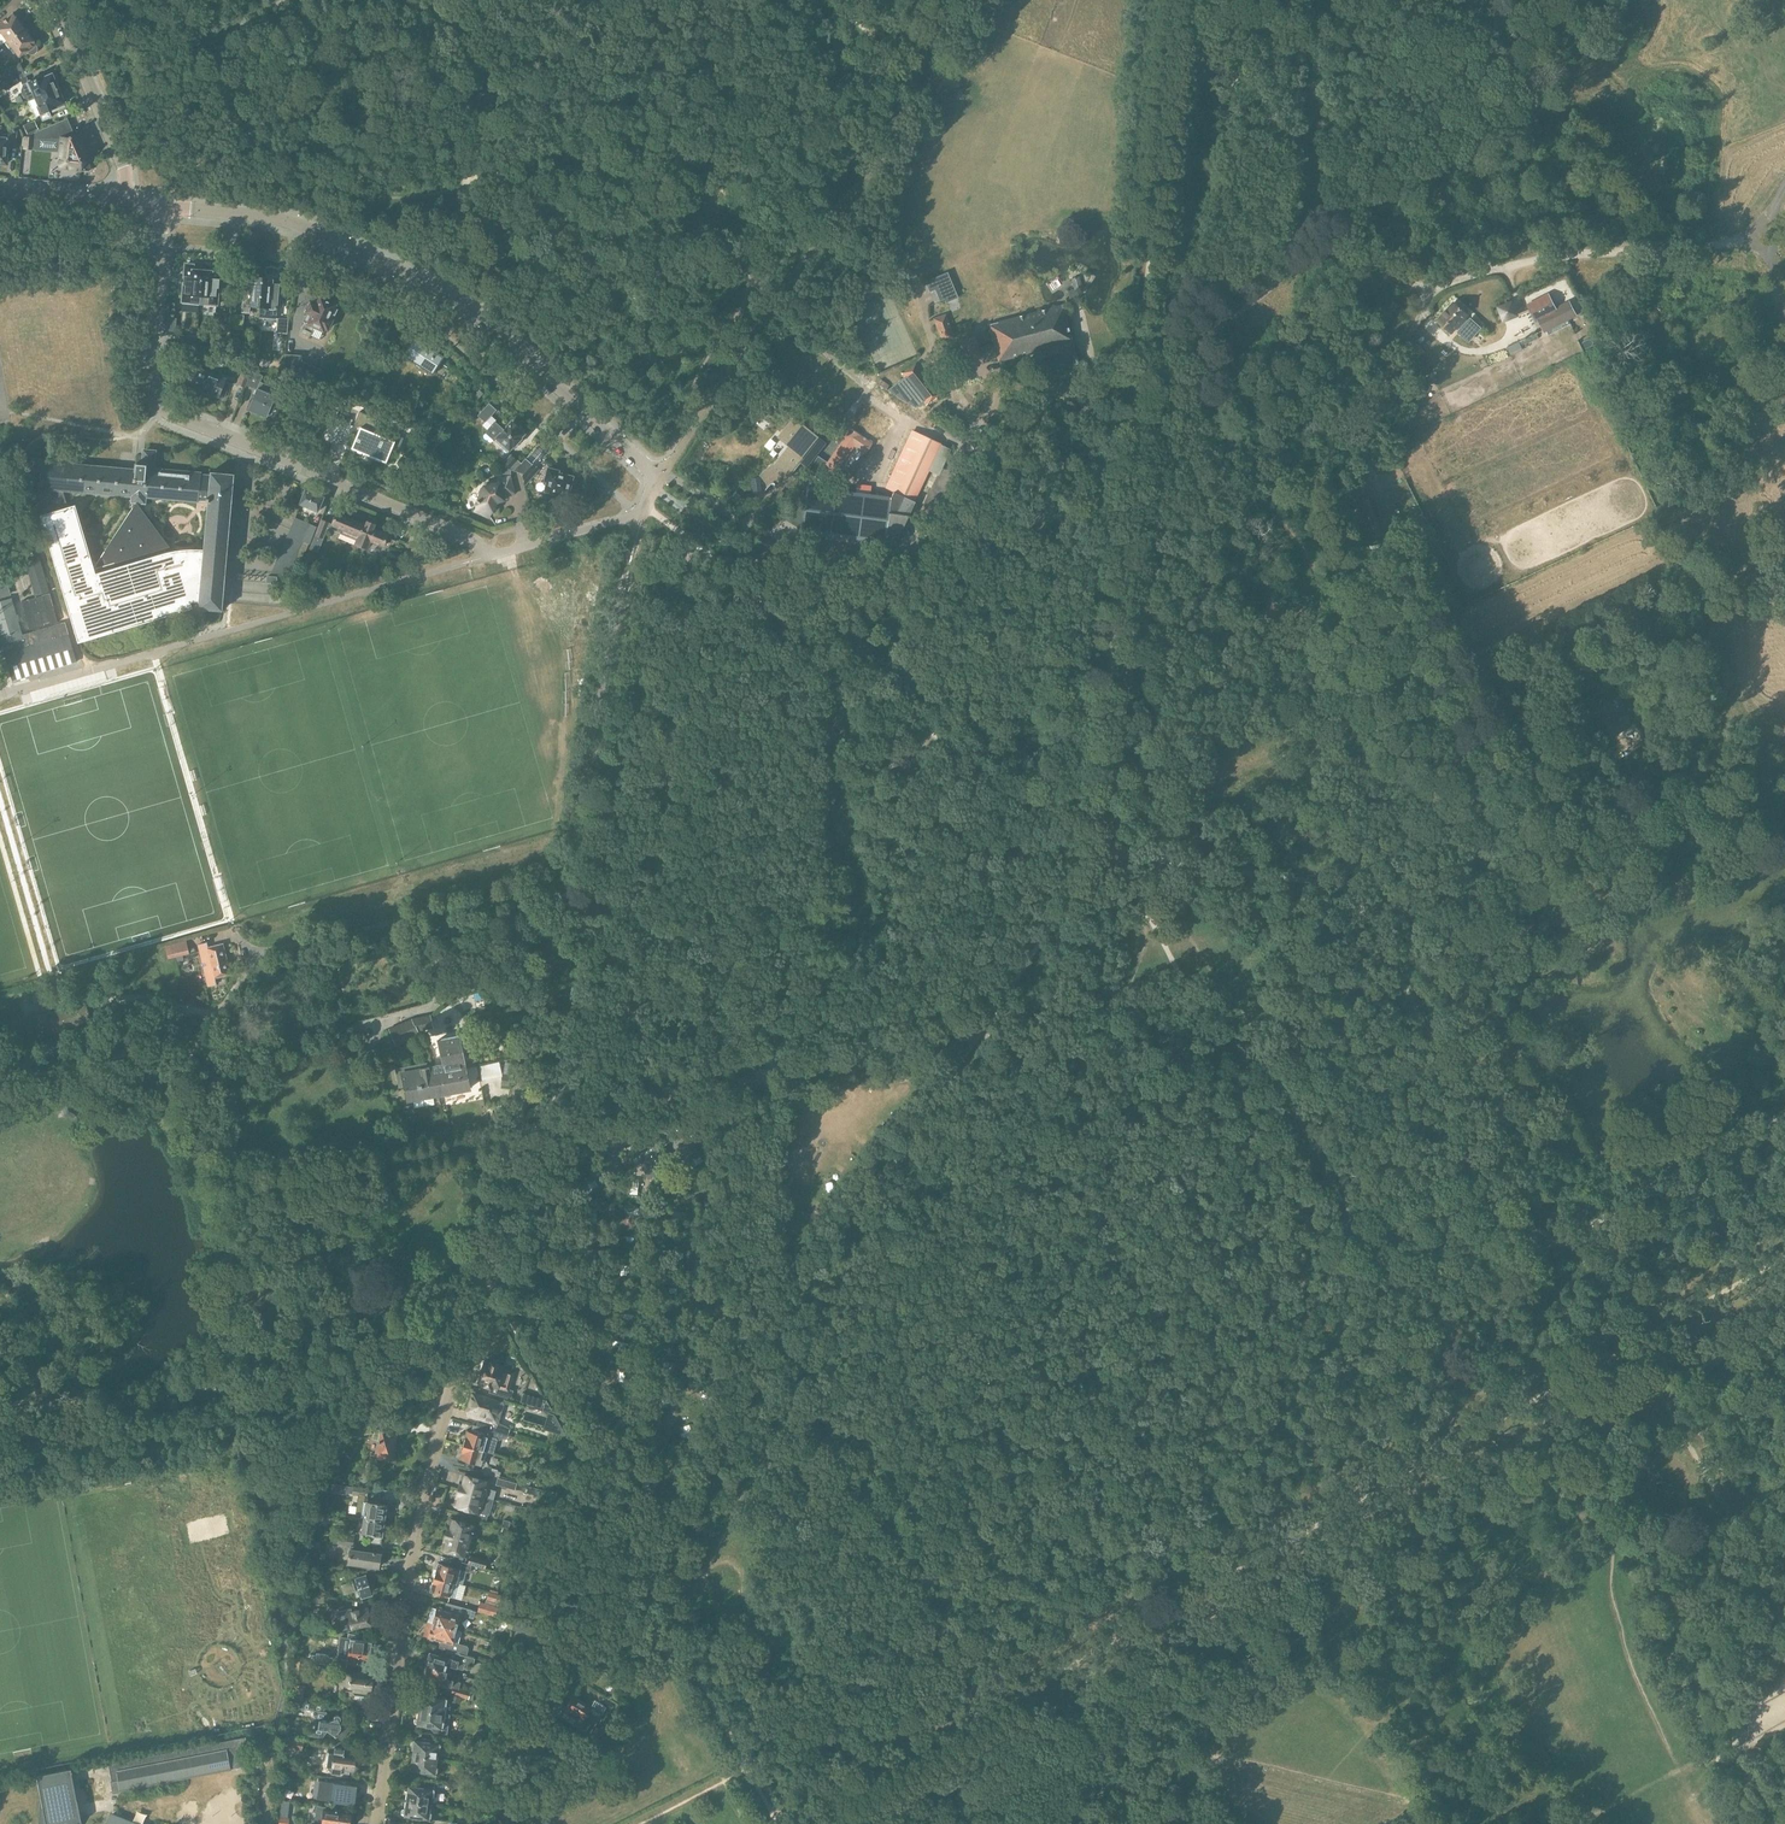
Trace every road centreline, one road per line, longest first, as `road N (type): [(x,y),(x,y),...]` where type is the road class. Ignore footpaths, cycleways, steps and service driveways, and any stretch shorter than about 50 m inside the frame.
road 1 (residential): [(375,1823),(428,1470),(500,1202),(561,889)]
road 2 (residential): [(645,511),(662,477),(485,317),(426,278),(335,235),(259,212),(171,203)]
road 3 (residential): [(496,553),(161,408),(147,369),(171,203)]
road 4 (track): [(43,1406),(85,1402),(136,1415),(182,1386),(216,1387),(221,1306),(230,1294),(471,1315)]
road 5 (track): [(230,1294),(280,1188),(298,1176),(513,1134)]
road 6 (track): [(1141,348),(1186,341),(1225,321),(1323,249),(1368,250),(1407,281),(1436,288)]
road 7 (track): [(539,887),(254,955)]
road 8 (residential): [(614,1613),(471,1823)]
road 9 (residential): [(142,203),(64,0)]
road 10 (residential): [(496,553),(645,511)]
road 11 (residential): [(142,203),(0,190)]

